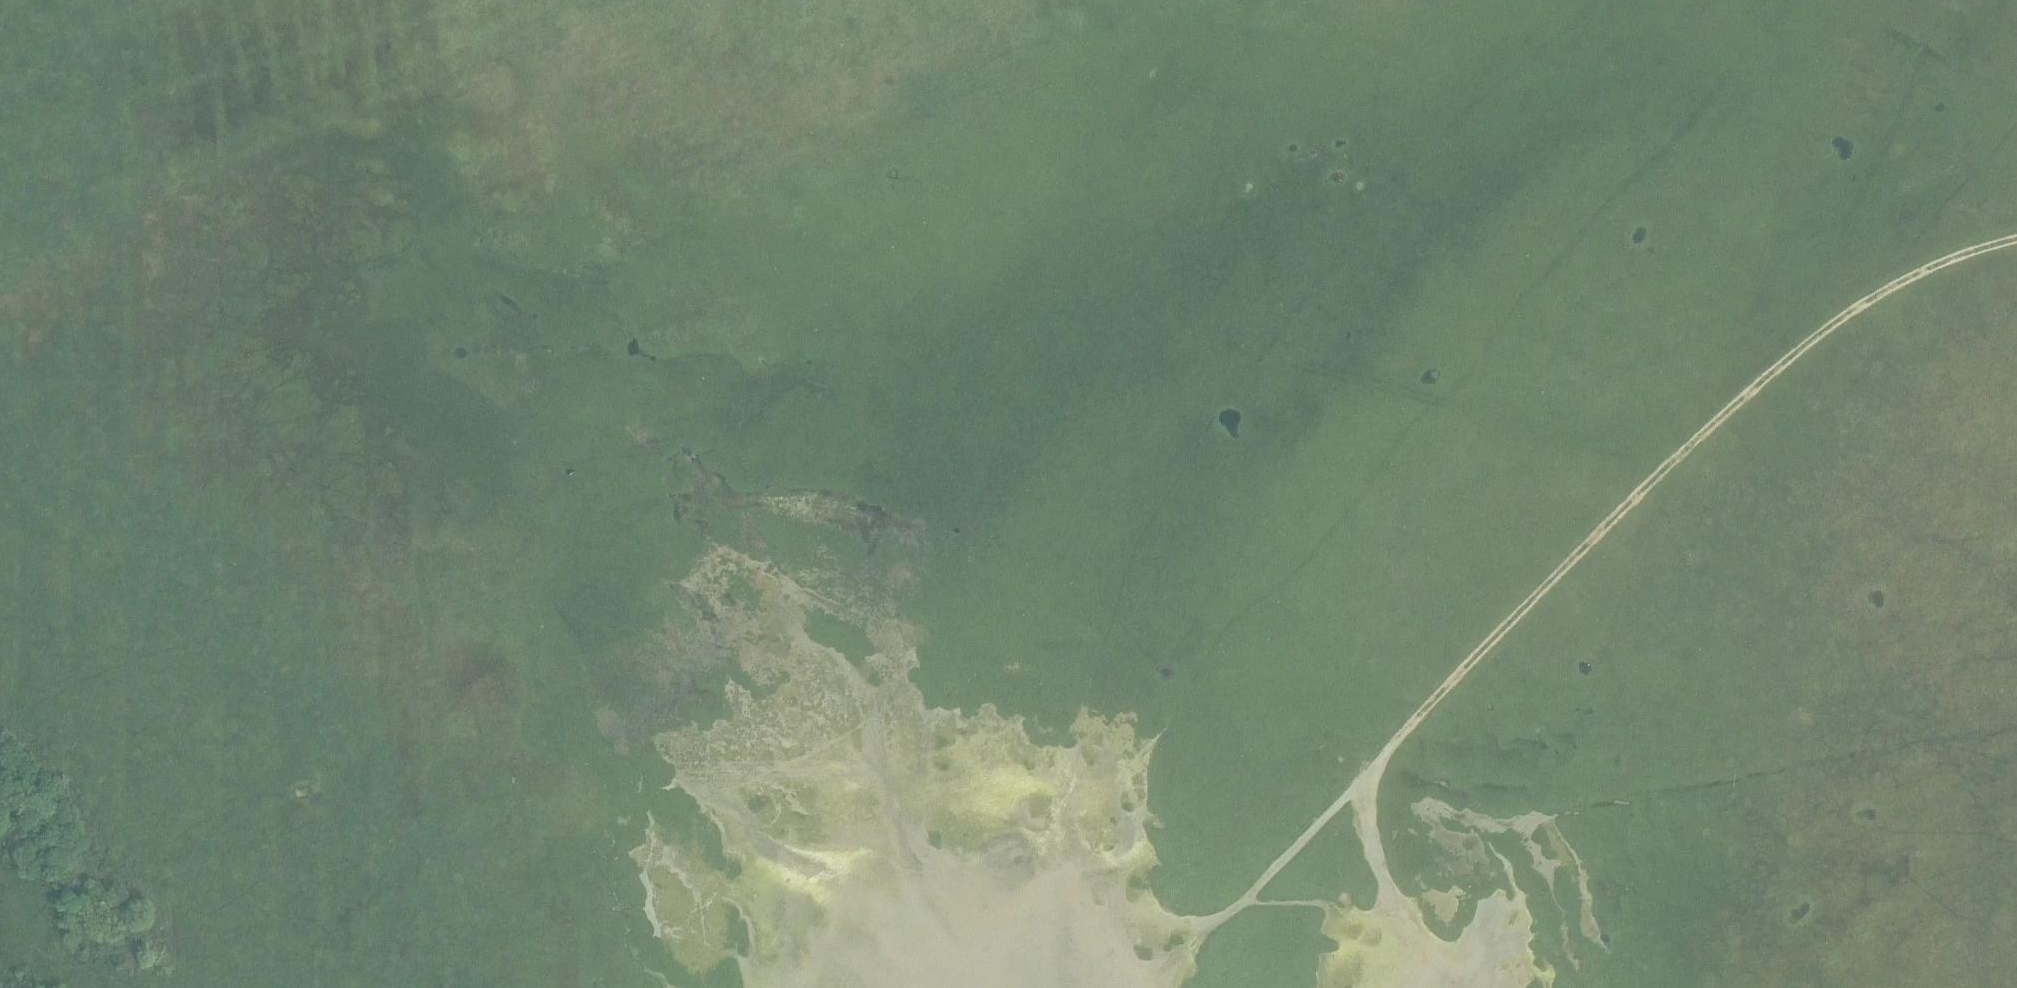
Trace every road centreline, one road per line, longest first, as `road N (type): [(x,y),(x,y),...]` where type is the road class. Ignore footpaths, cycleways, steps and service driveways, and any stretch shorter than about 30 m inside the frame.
road 1 (track): [(1472,987),(1395,897),(1361,783),(1569,564),(1805,347),(1874,297),(1945,261),(2016,239)]

